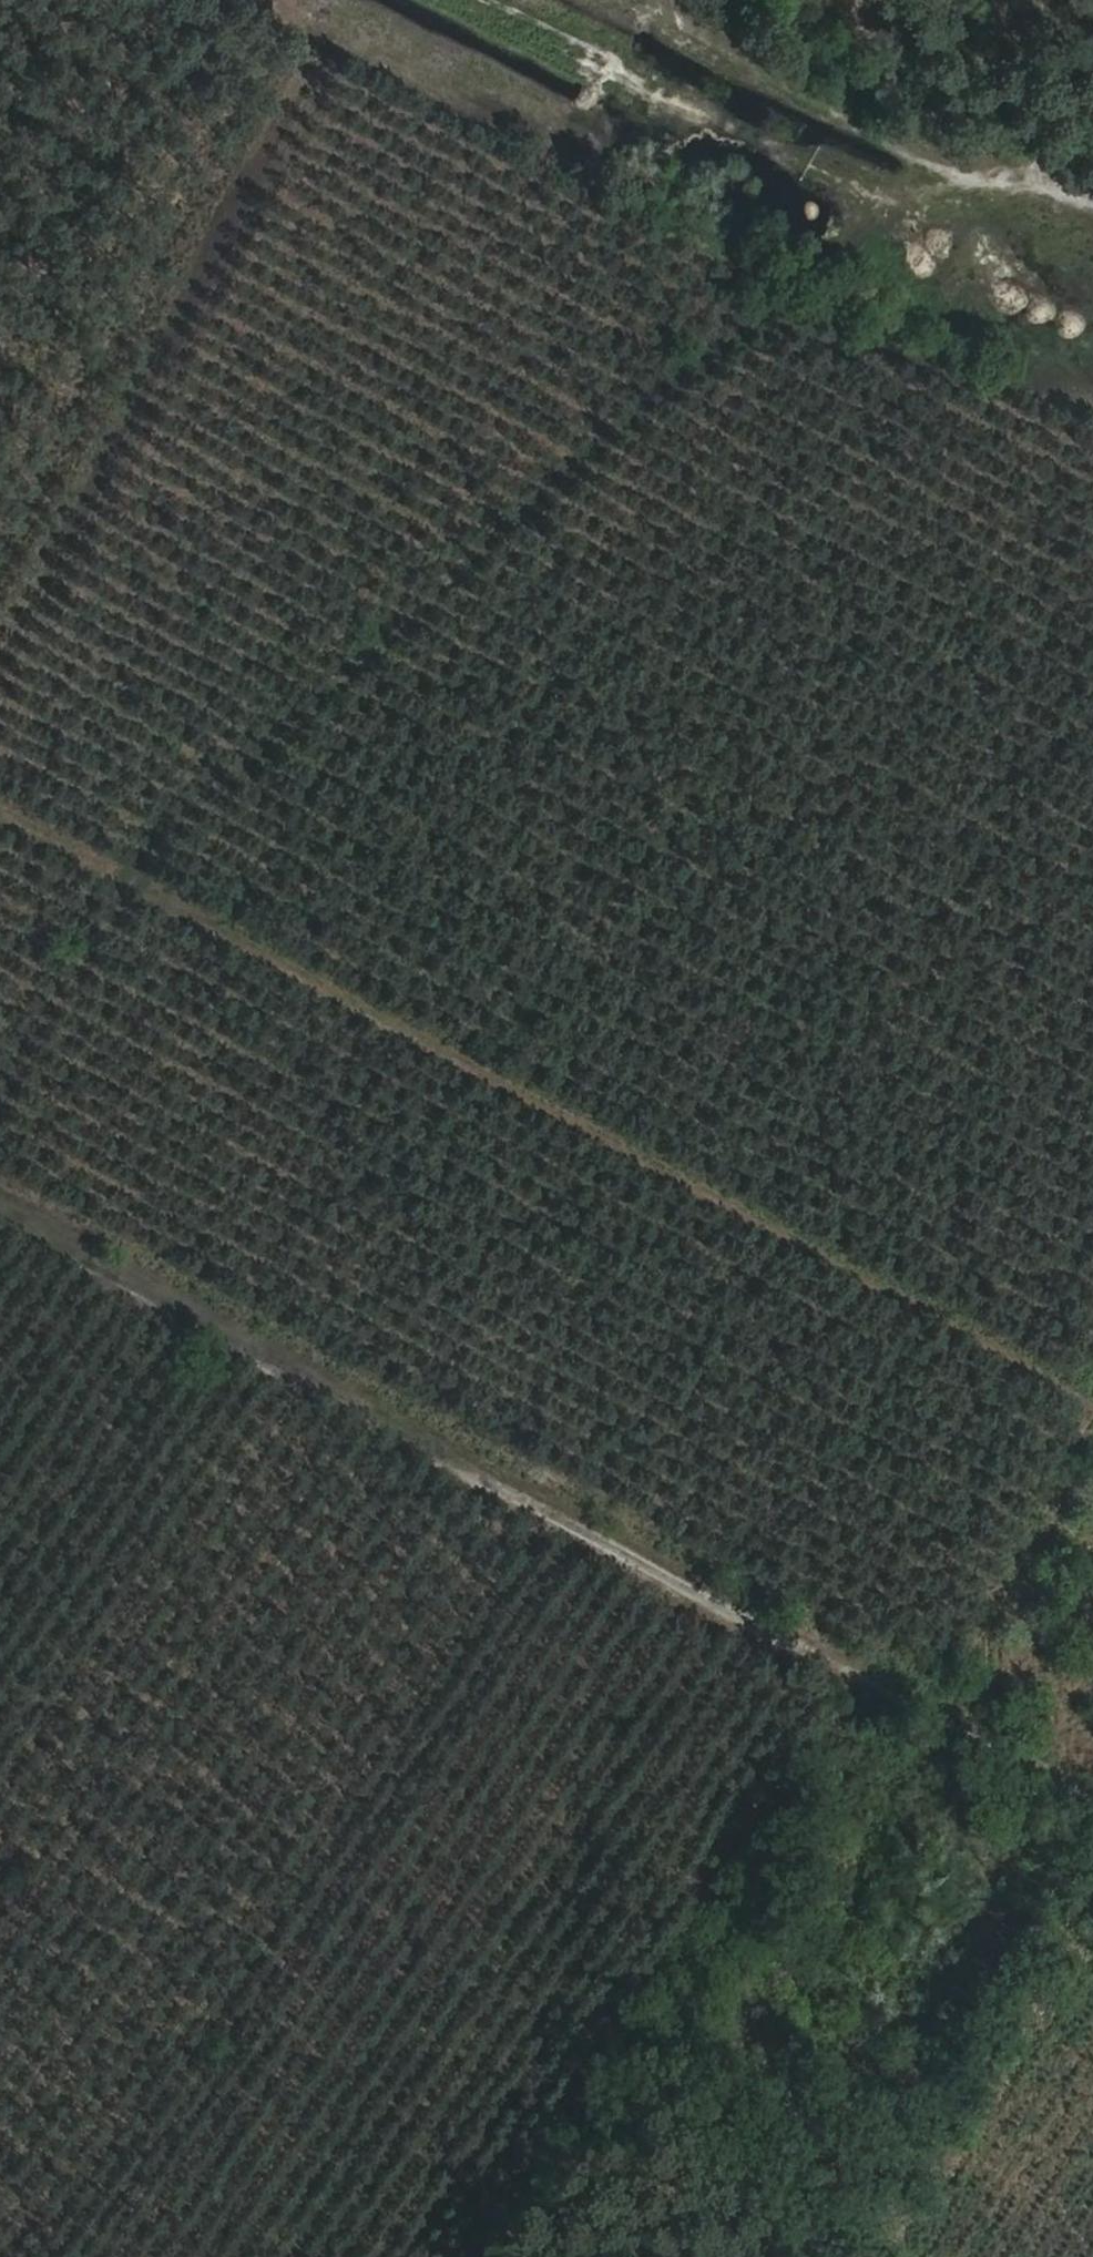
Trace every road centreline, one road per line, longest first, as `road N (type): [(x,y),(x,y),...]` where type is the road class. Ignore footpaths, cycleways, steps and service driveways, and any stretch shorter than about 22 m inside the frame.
road 1 (track): [(888,205),(473,0)]

